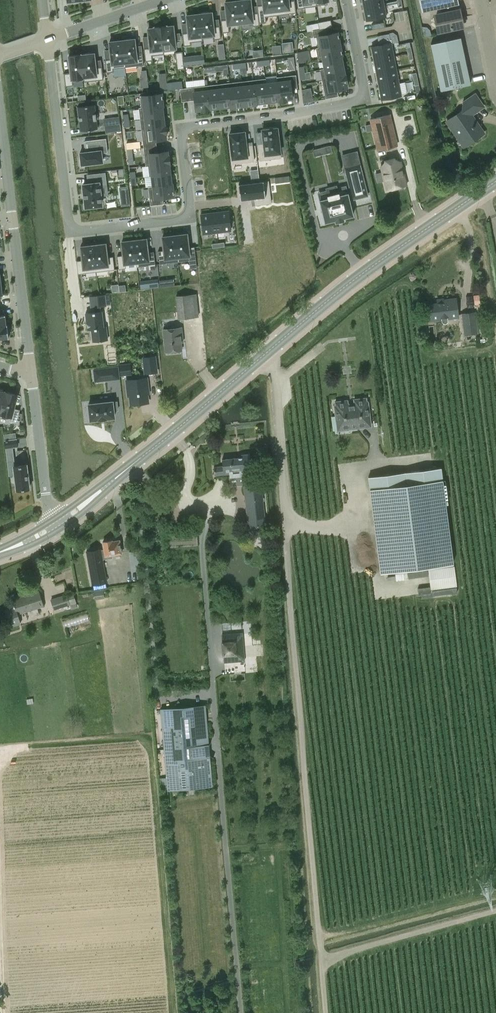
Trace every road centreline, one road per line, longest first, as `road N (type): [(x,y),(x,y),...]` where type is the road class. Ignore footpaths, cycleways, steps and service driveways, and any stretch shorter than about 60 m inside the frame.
road 1 (residential): [(47,39),(73,229),(181,219),(189,206),(185,129),(364,97),(347,0)]
road 2 (tertiary): [(56,526),(326,299),(495,178)]
road 3 (residential): [(0,112),(32,369)]
road 4 (residential): [(32,369),(56,526)]
road 5 (residential): [(47,39),(161,0)]

